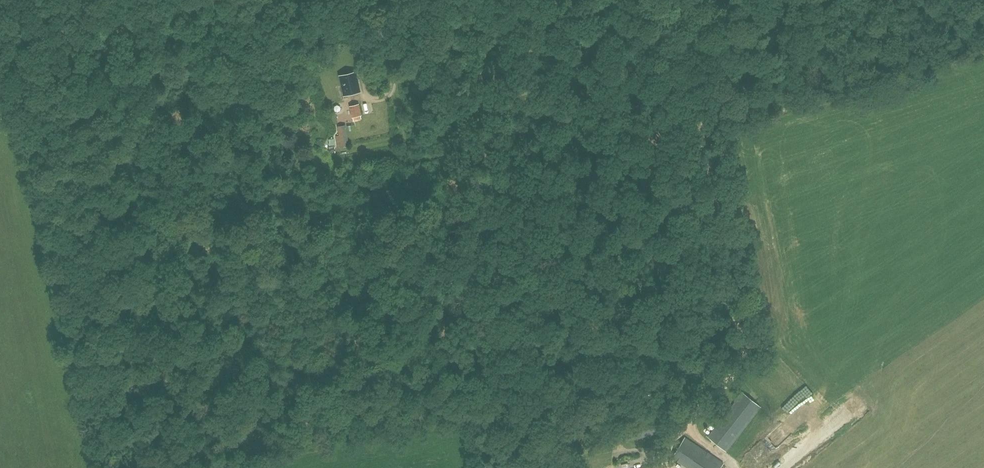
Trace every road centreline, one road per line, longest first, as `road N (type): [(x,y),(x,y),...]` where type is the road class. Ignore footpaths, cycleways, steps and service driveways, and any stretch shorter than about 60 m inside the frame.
road 1 (track): [(703,134),(742,356),(735,374),(687,423)]
road 2 (residential): [(0,92),(294,0)]
road 3 (track): [(703,134),(678,0)]

